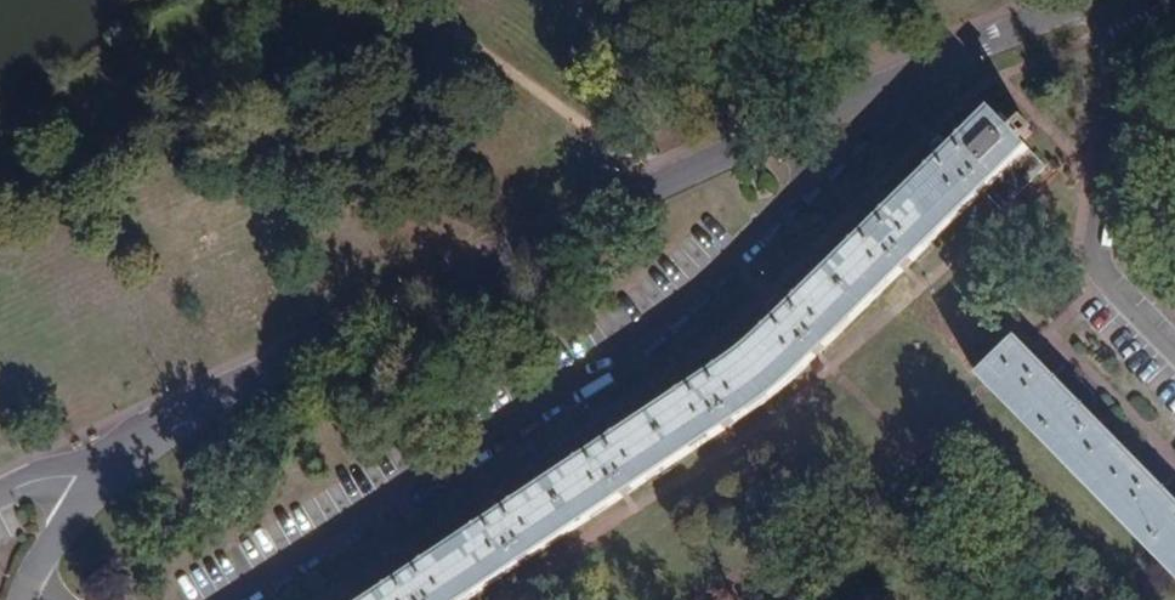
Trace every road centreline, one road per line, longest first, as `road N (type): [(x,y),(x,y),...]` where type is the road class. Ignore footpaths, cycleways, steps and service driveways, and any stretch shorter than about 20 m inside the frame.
road 1 (residential): [(237,599),(657,331),(806,185),(812,116)]
road 2 (residential): [(119,438),(812,116)]
road 3 (residential): [(1128,0),(1092,254),(1174,341)]
road 4 (residential): [(812,116),(1074,0)]
road 5 (residential): [(119,438),(51,539),(27,596)]
road 6 (residential): [(0,493),(119,438)]

